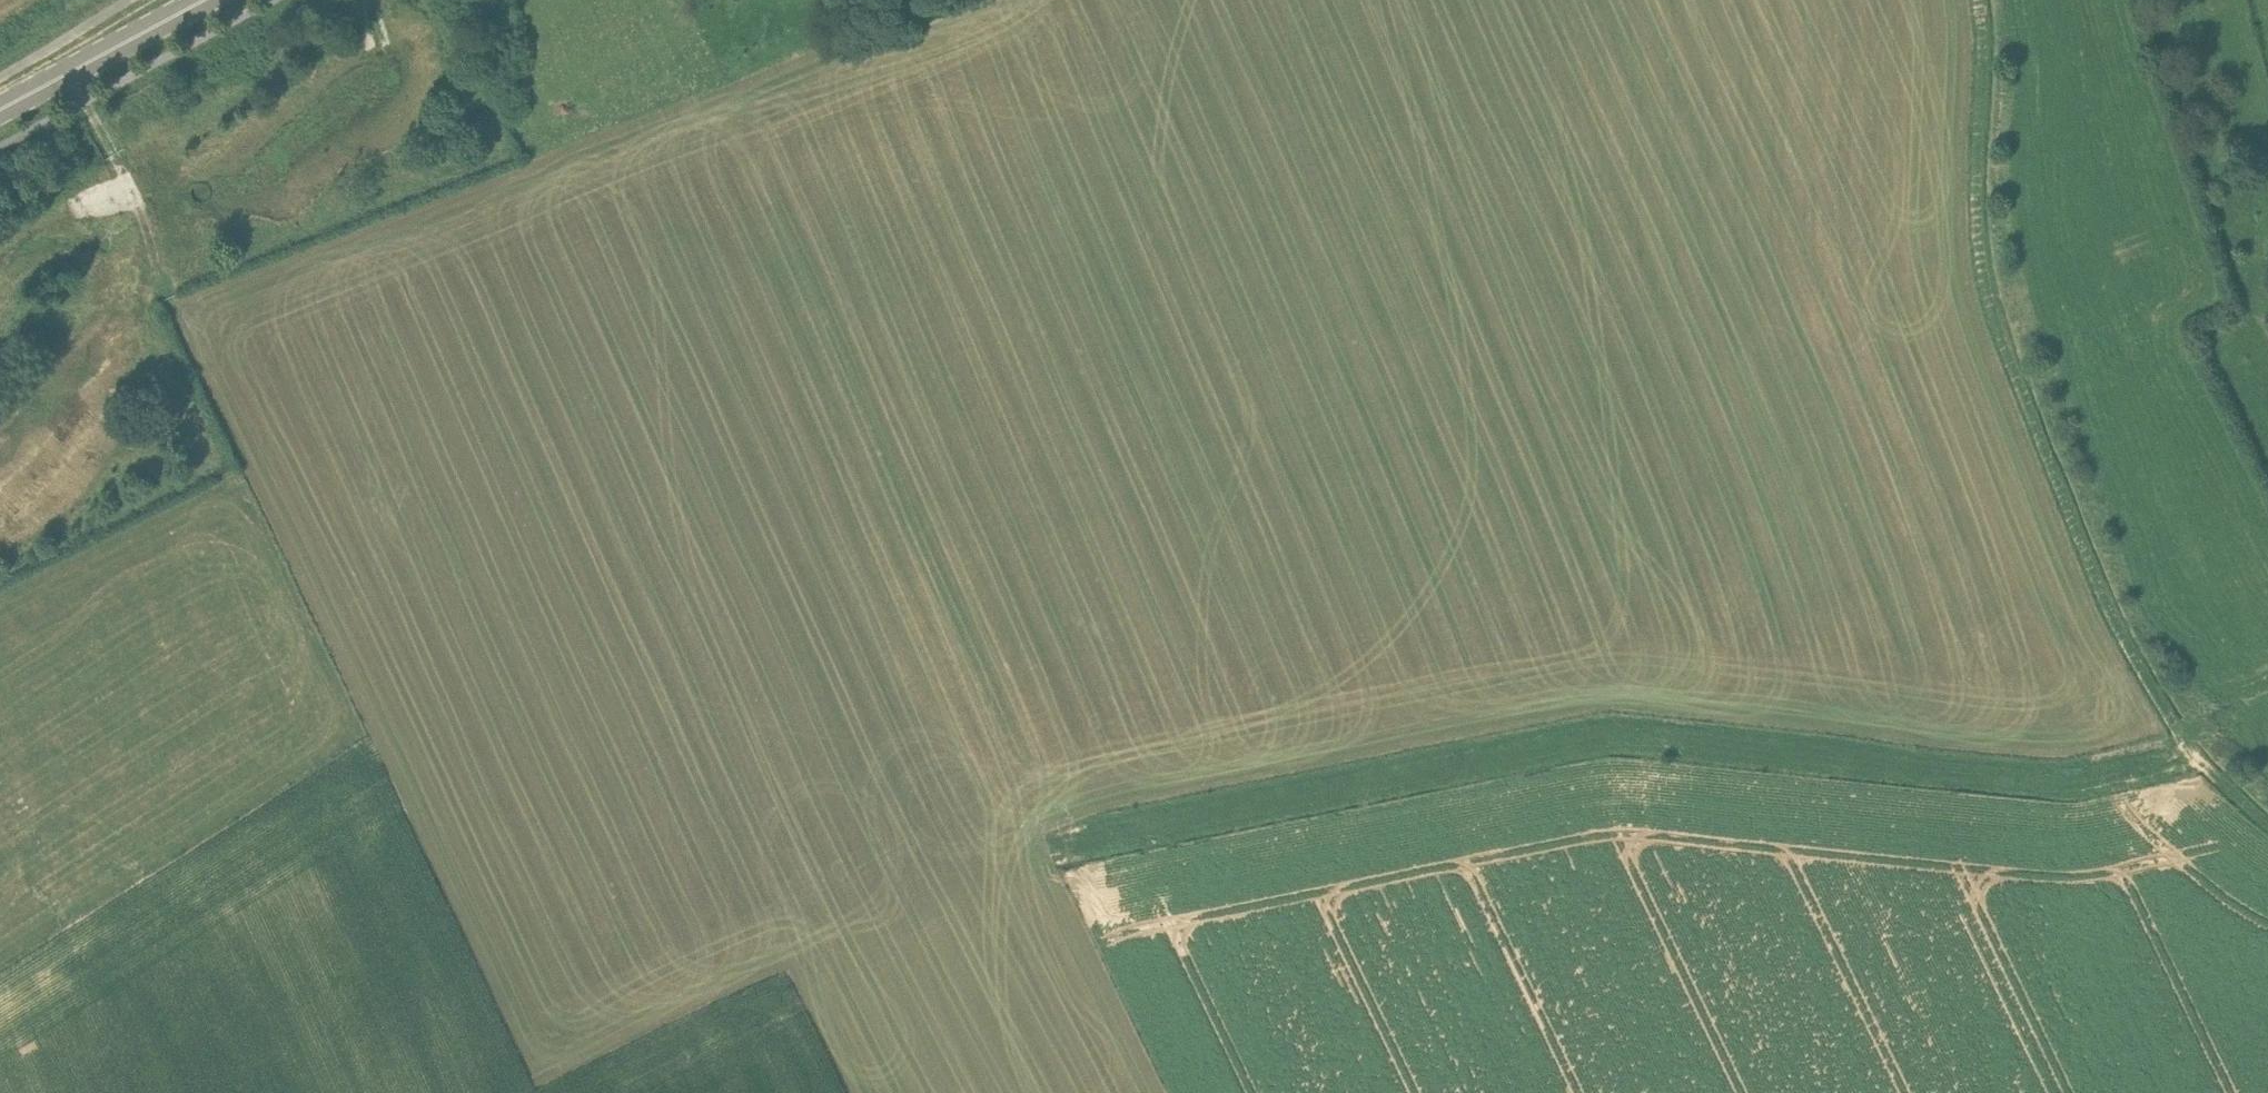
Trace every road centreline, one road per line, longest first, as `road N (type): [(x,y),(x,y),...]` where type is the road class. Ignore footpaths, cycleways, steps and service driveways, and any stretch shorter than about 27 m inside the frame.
road 1 (secondary): [(0,111),(209,0)]

